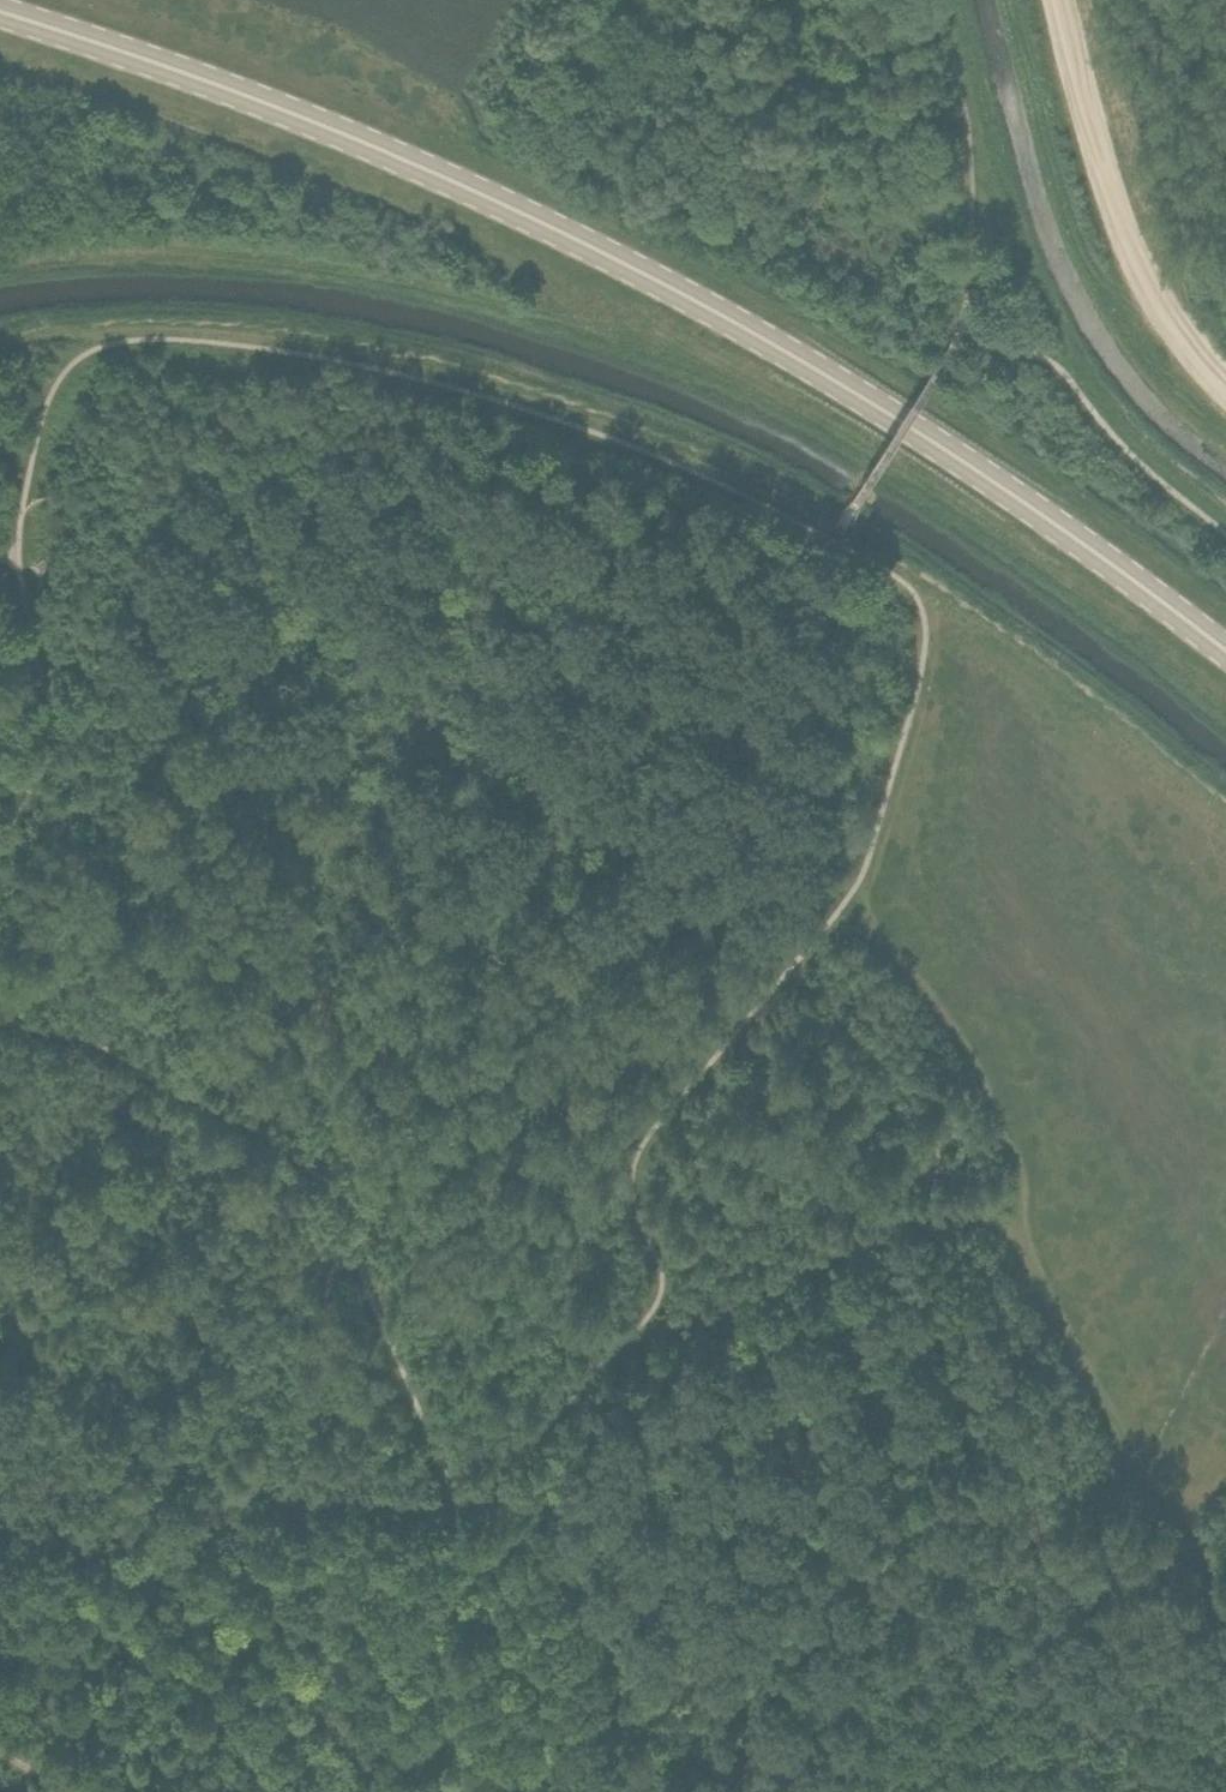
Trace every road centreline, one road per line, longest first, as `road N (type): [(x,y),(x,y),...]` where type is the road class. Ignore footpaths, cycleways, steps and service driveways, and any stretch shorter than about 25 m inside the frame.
road 1 (primary): [(1225,651),(935,443),(729,319),(539,219),(324,123),(0,11)]
road 2 (track): [(1055,0),(1123,230),(1225,391)]

